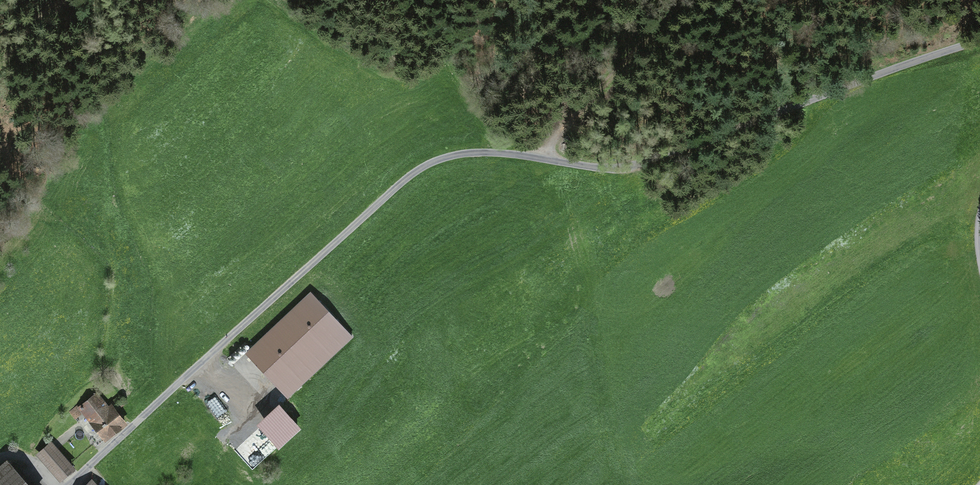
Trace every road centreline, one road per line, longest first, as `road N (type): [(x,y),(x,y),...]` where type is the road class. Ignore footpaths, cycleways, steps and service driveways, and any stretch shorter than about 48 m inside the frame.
road 1 (unclassified): [(70,484),(419,168),(447,153),(488,148),(606,163),(665,152),(979,40)]

